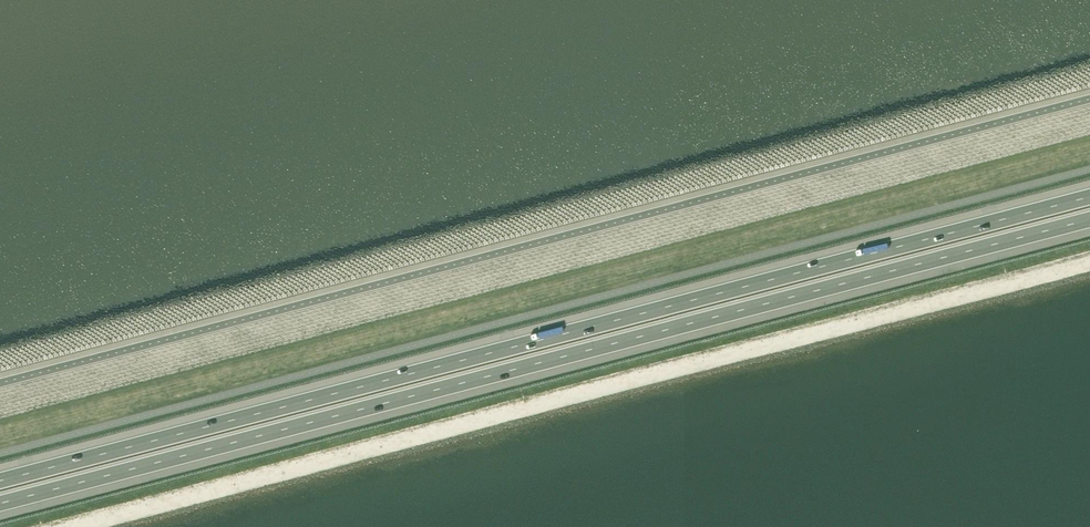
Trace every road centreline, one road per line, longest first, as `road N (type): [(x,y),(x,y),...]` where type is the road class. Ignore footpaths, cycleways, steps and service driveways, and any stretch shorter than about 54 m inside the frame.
road 1 (motorway): [(1089,196),(0,480)]
road 2 (motorway): [(0,503),(1089,220)]

